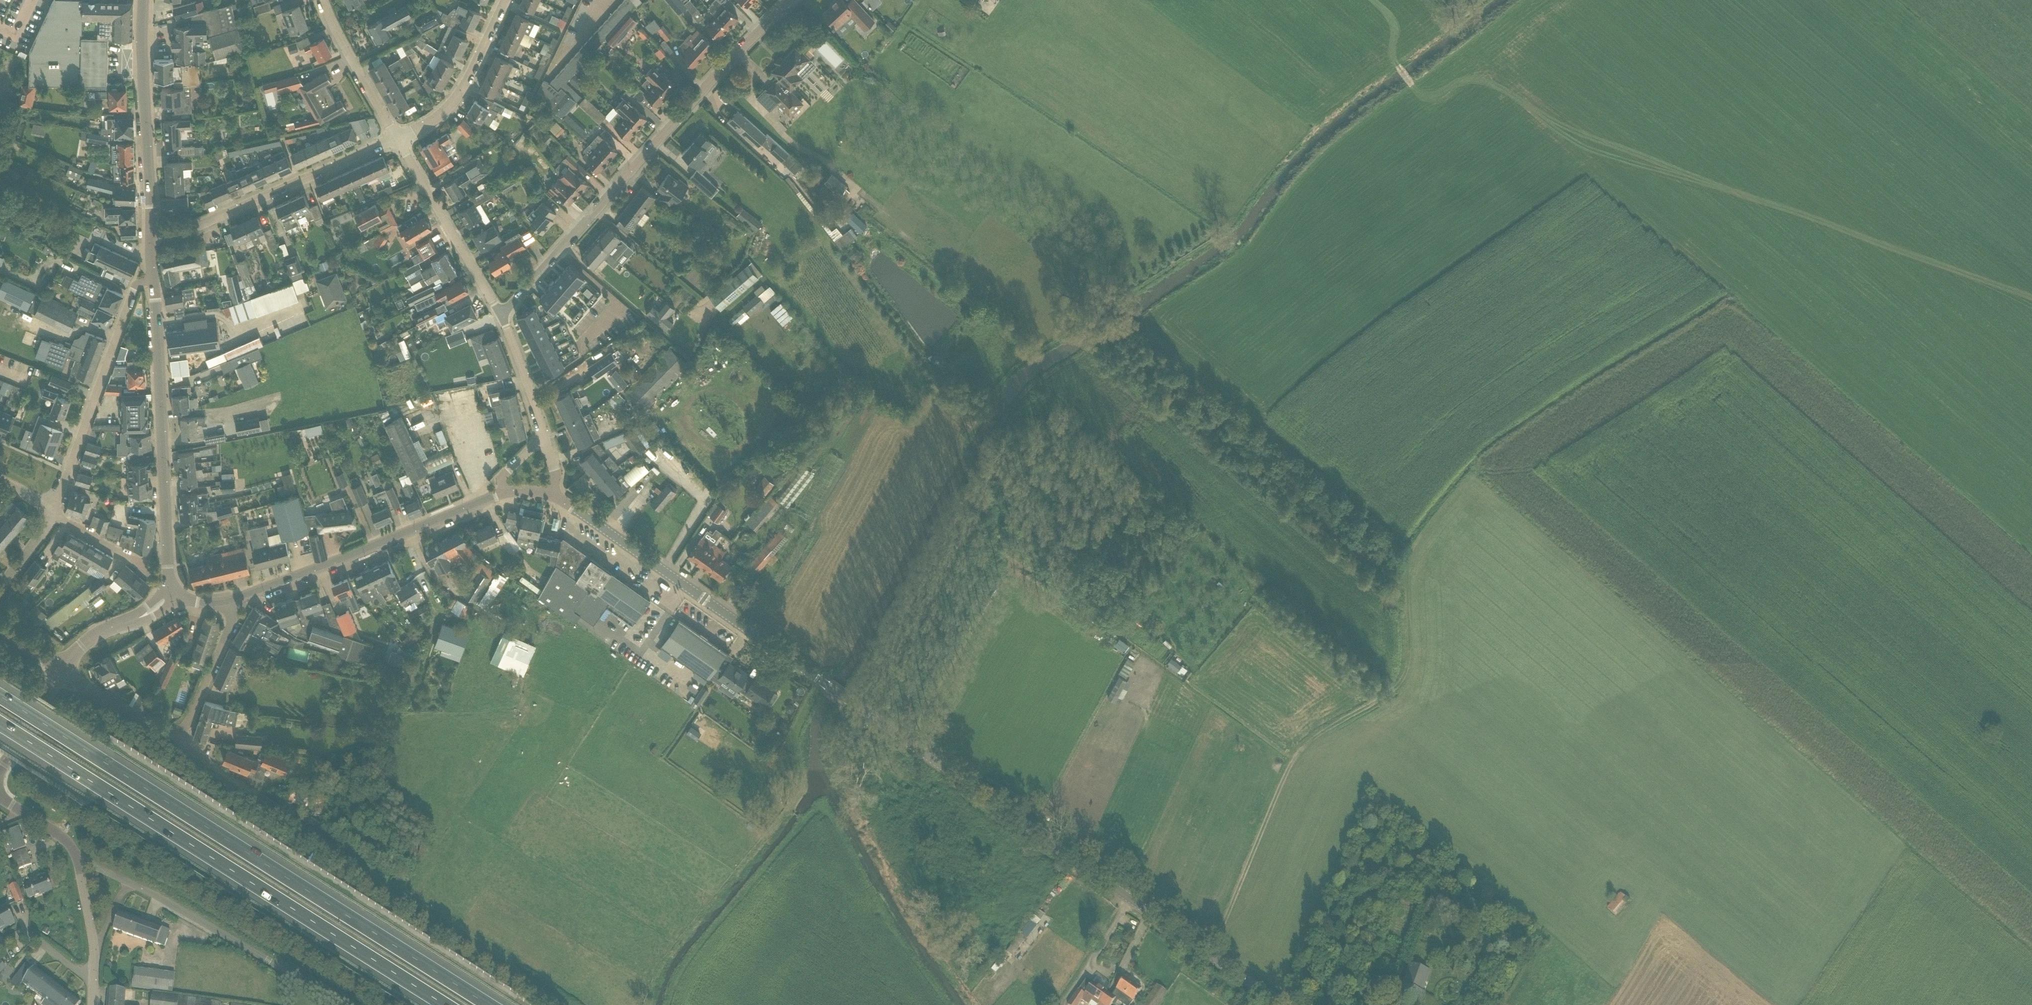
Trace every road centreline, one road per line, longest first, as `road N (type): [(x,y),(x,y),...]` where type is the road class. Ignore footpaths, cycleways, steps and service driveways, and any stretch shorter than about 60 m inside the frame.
road 1 (tertiary): [(1282,1004),(558,499)]
road 2 (motorway): [(490,1004),(0,696)]
road 3 (motorway): [(0,723),(443,1004)]
road 4 (residential): [(499,315),(798,0)]
road 5 (tertiary): [(172,597),(152,277)]
road 6 (tertiary): [(228,603),(484,503)]
road 7 (residential): [(150,228),(207,222),(398,143)]
road 8 (residential): [(56,514),(134,289),(152,277)]
road 9 (unclassified): [(344,1004),(126,880)]
road 10 (tertiary): [(150,228),(146,0)]
road 11 (residential): [(398,143),(499,315)]
road 12 (residential): [(398,143),(448,104),(504,0)]
road 13 (residential): [(320,0),(398,143)]
road 14 (residential): [(183,737),(228,632),(228,603)]
road 15 (residential): [(183,737),(159,732),(63,671)]
road 16 (tertiary): [(63,671),(96,635),(172,597)]
road 17 (residential): [(499,315),(543,438)]

